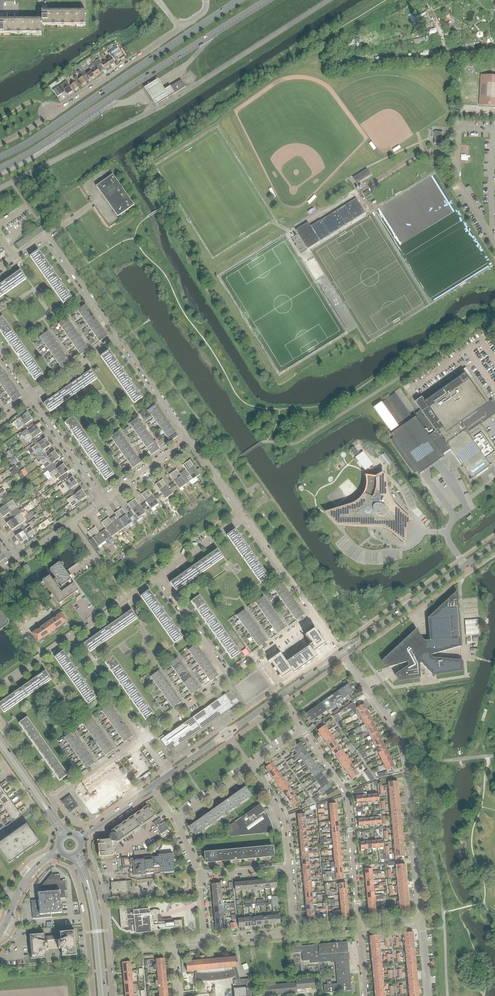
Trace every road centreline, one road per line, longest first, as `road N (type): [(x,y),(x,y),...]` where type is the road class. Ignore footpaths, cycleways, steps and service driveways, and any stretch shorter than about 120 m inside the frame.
road 1 (unclassified): [(0,188),(168,102),(329,0)]
road 2 (primary): [(240,0),(0,157)]
road 3 (residential): [(422,920),(405,752),(343,655)]
road 4 (residential): [(360,926),(347,795),(303,730)]
road 5 (residential): [(50,112),(203,13),(207,0)]
road 6 (unclassified): [(493,235),(458,181),(458,163),(458,129),(493,129)]
road 7 (primary): [(99,107),(211,35)]
road 8 (residential): [(103,500),(32,398)]
road 9 (secondary): [(364,637),(465,565)]
road 10 (residential): [(187,440),(117,338)]
road 11 (residential): [(117,338),(48,236)]
road 12 (residential): [(142,737),(72,636)]
road 13 (residential): [(315,615),(242,517)]
road 14 (residential): [(228,676),(159,576)]

